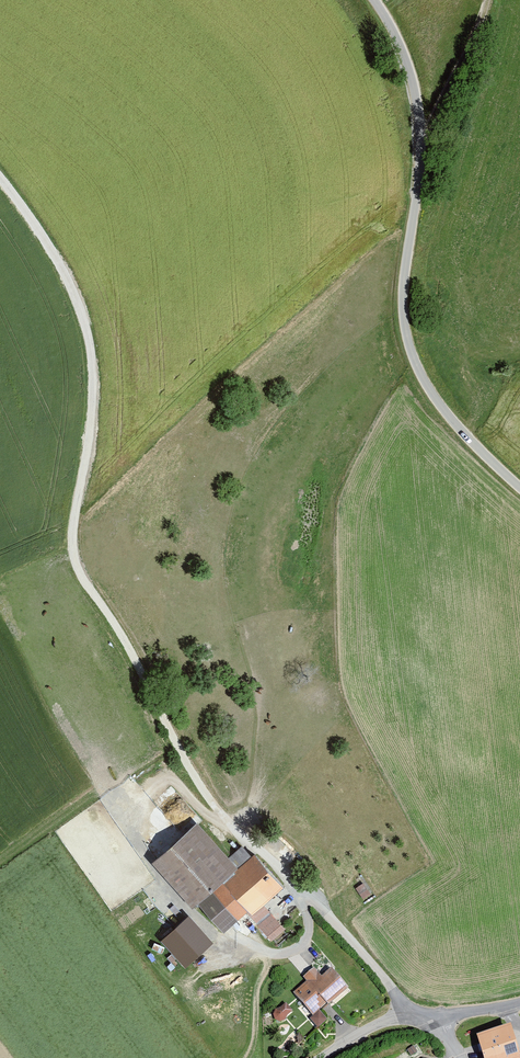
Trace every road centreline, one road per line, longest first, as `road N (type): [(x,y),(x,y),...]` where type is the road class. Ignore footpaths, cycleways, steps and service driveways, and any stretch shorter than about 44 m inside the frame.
road 1 (unclassified): [(0,181),(60,270),(87,331),(91,435),(73,538),(90,589),(134,654),(196,779),(380,971),(411,1015)]
road 2 (unclassified): [(519,485),(445,408),(407,342),(406,260),(420,147),(411,75),(375,0)]

